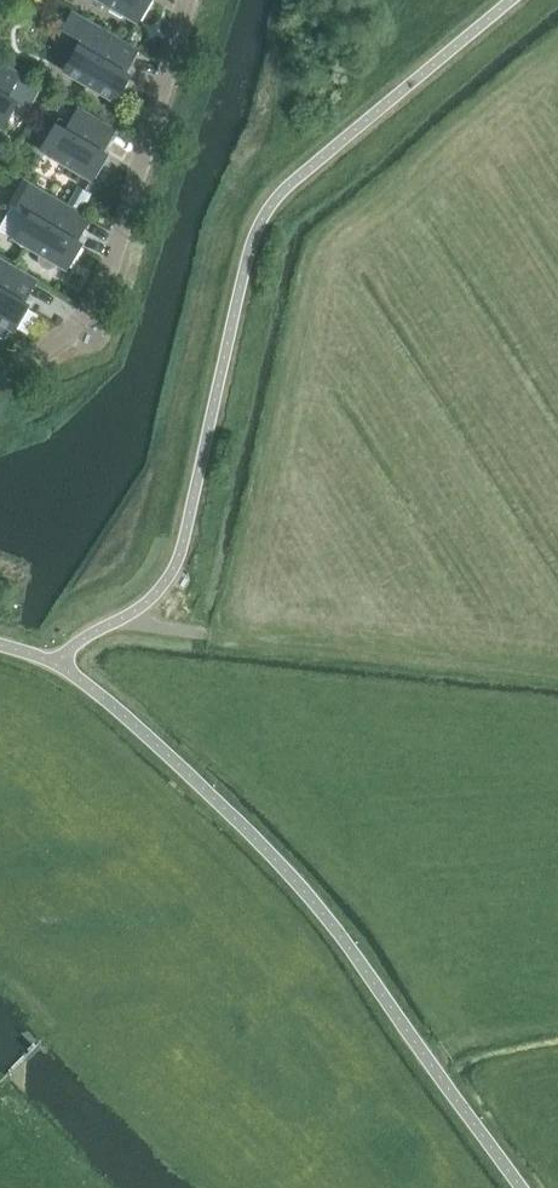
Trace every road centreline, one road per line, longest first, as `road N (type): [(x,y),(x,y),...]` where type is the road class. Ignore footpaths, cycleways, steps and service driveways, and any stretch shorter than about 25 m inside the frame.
road 1 (unclassified): [(522,1187),(326,918),(221,807),(58,660)]
road 2 (residential): [(0,371),(80,335),(106,284),(188,0)]
road 3 (track): [(557,661),(208,634),(122,617)]

